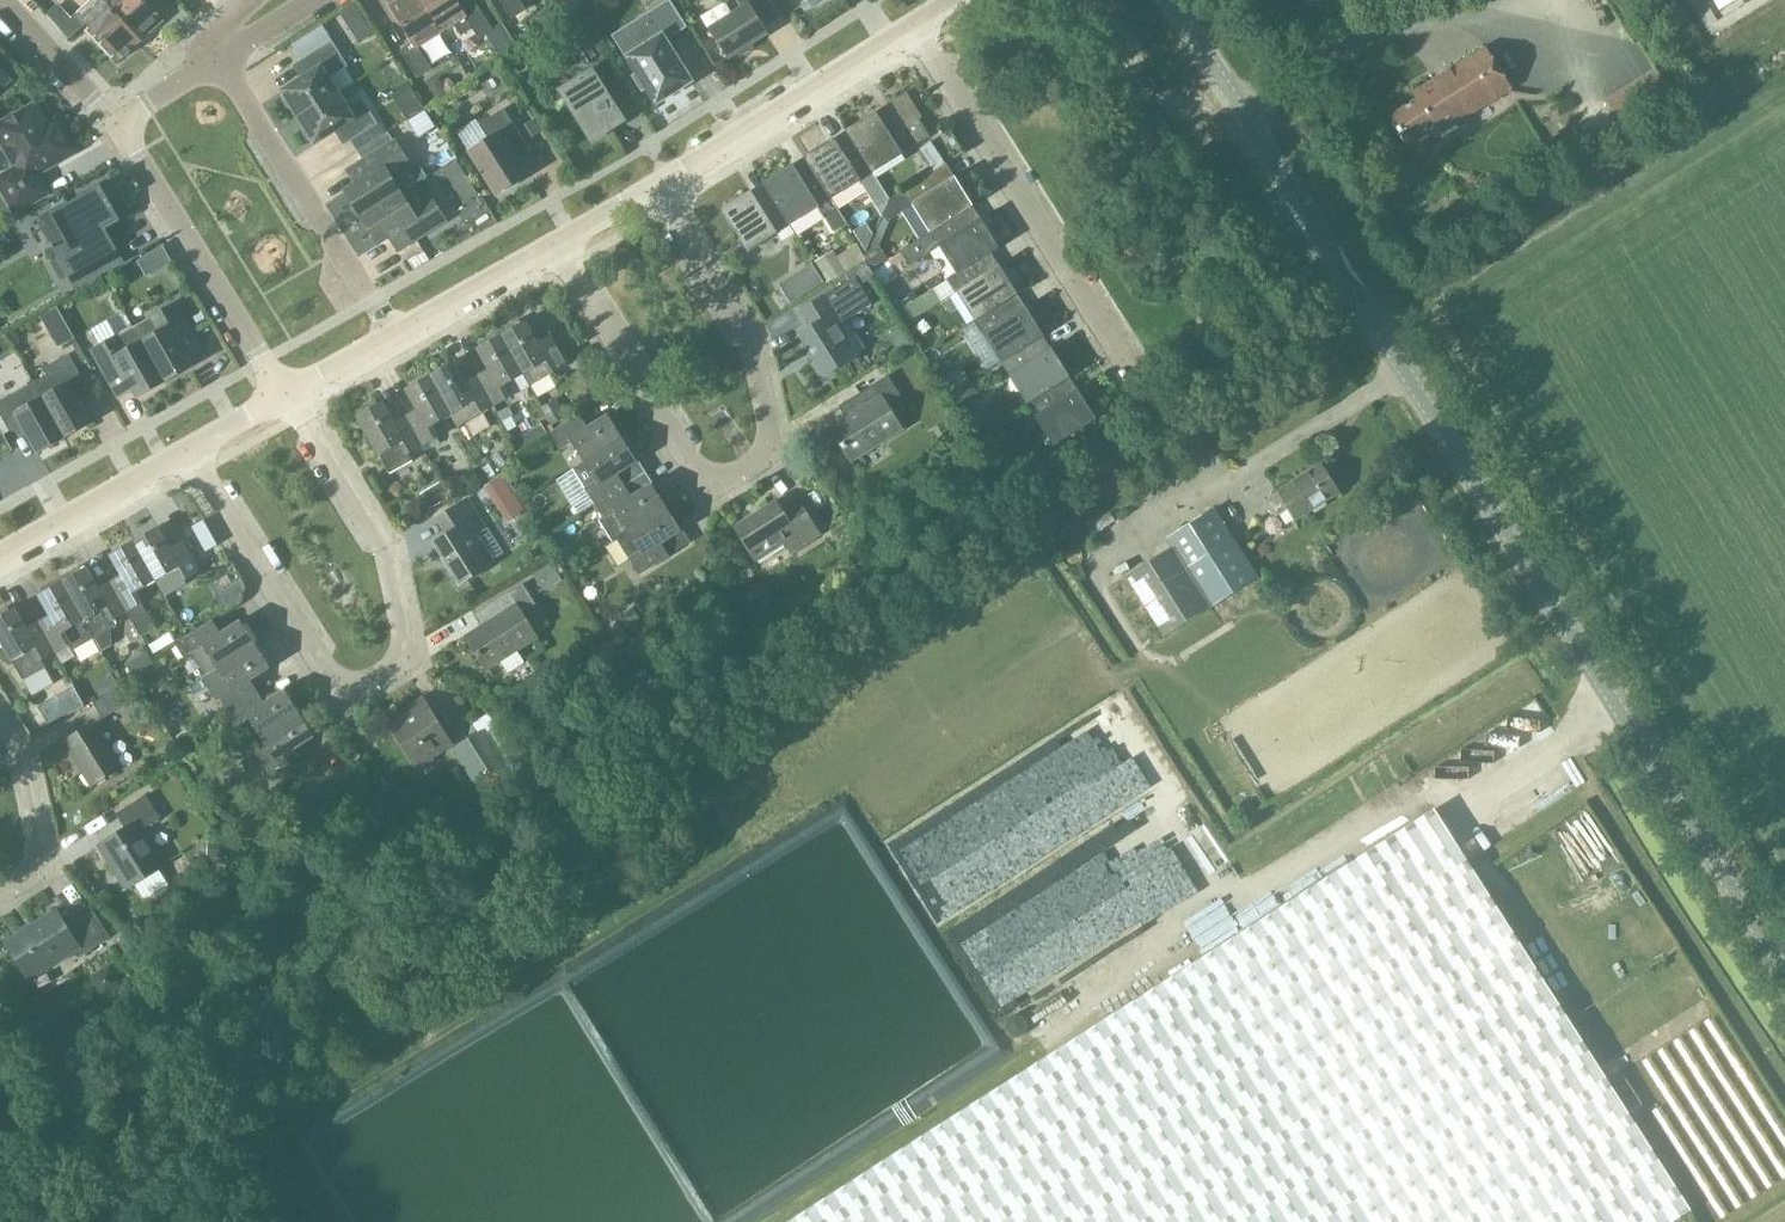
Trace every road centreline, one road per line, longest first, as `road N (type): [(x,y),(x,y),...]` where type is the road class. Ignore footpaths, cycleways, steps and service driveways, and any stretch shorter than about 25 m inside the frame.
road 1 (unclassified): [(1784,974),(1170,0)]
road 2 (residential): [(285,393),(381,543),(406,657),(342,696),(186,449)]
road 3 (residential): [(555,243),(689,457),(718,472),(748,463),(766,420),(749,330),(654,186)]
road 4 (residential): [(1158,418),(912,24)]
road 5 (residential): [(285,393),(115,125)]
road 6 (residential): [(285,393),(555,243)]
road 7 (residential): [(654,186),(912,24)]
road 8 (residential): [(366,293),(218,58)]
road 9 (residential): [(0,554),(186,449)]
road 10 (residential): [(0,729),(20,765),(38,859),(0,891)]
road 11 (residential): [(115,125),(1,0)]
road 12 (residential): [(115,125),(218,58)]

